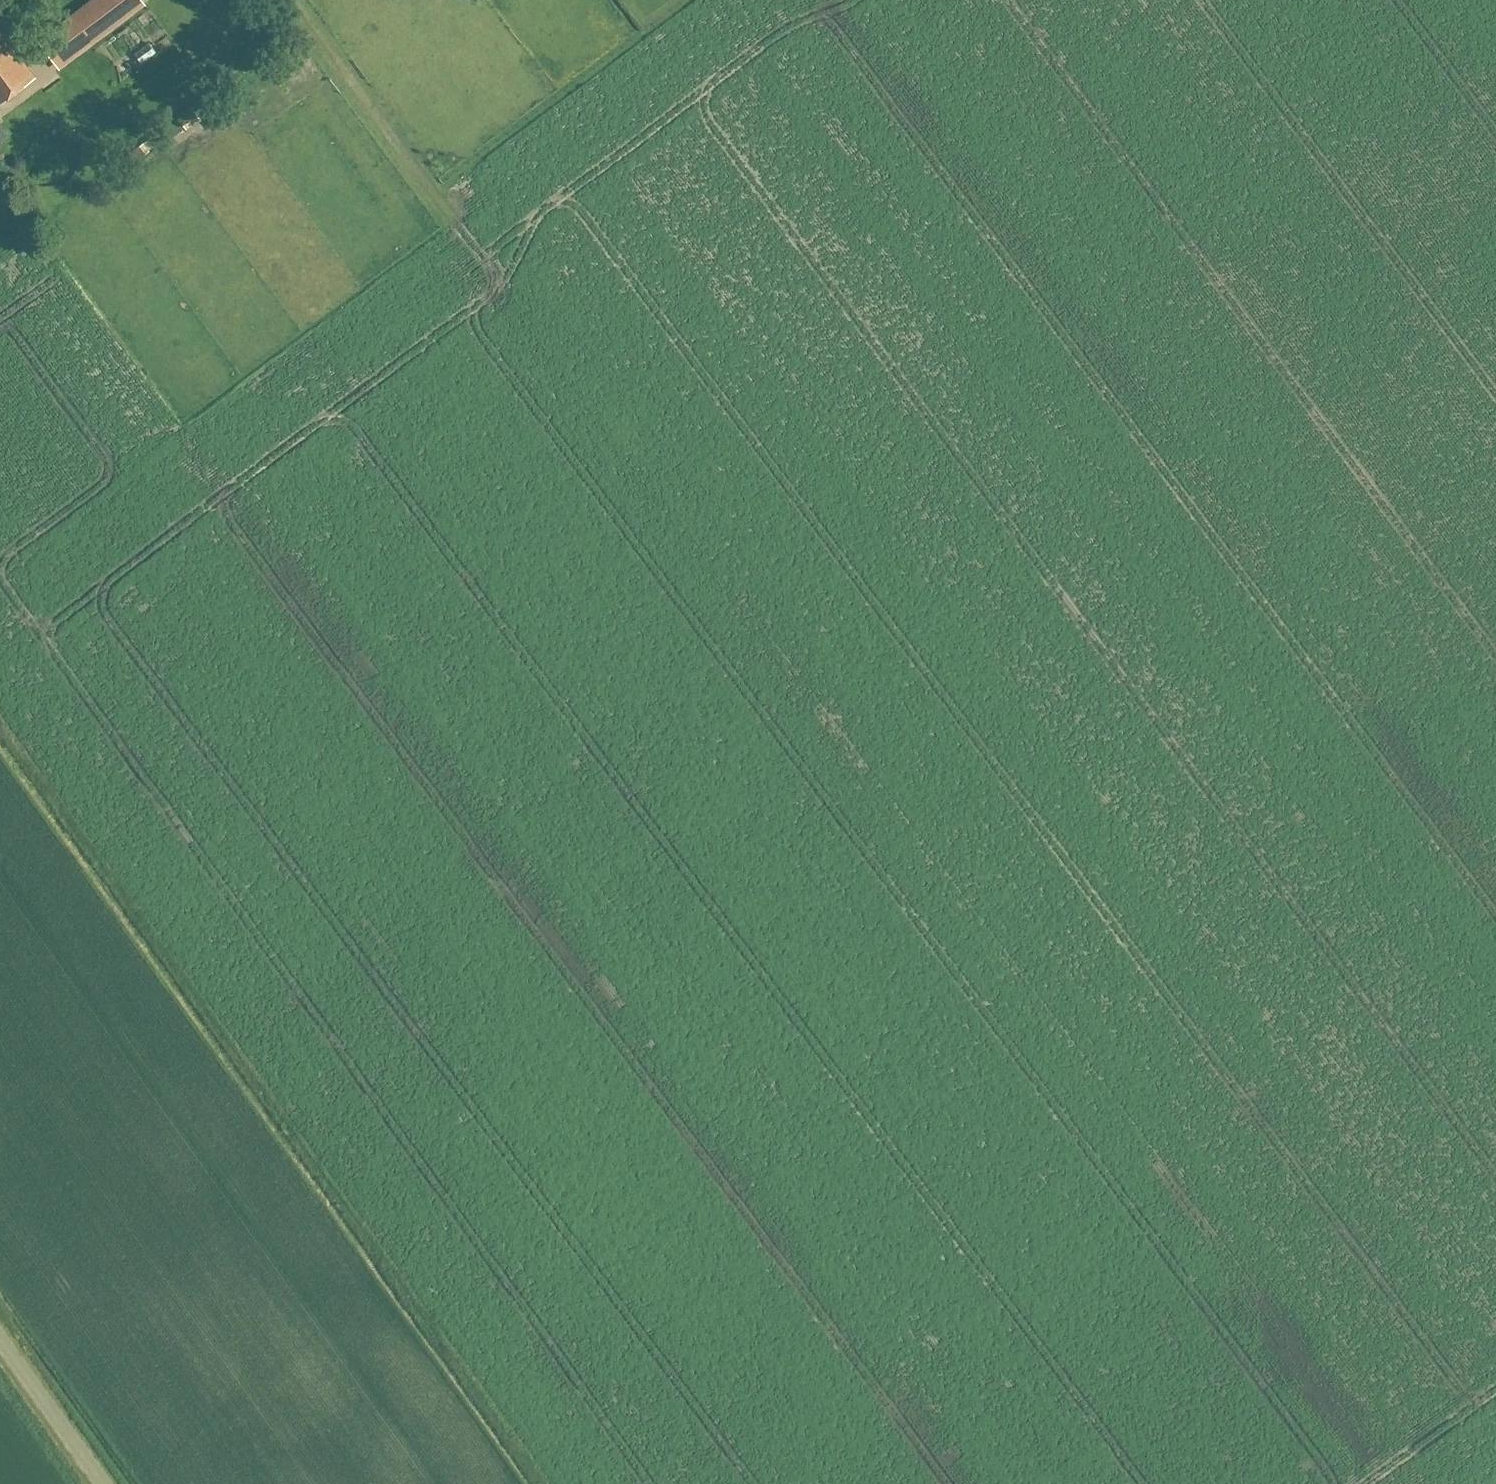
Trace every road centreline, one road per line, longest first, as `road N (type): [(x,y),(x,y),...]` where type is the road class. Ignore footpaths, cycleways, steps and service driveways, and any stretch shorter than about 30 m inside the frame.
road 1 (unclassified): [(98,1483),(0,1346)]

